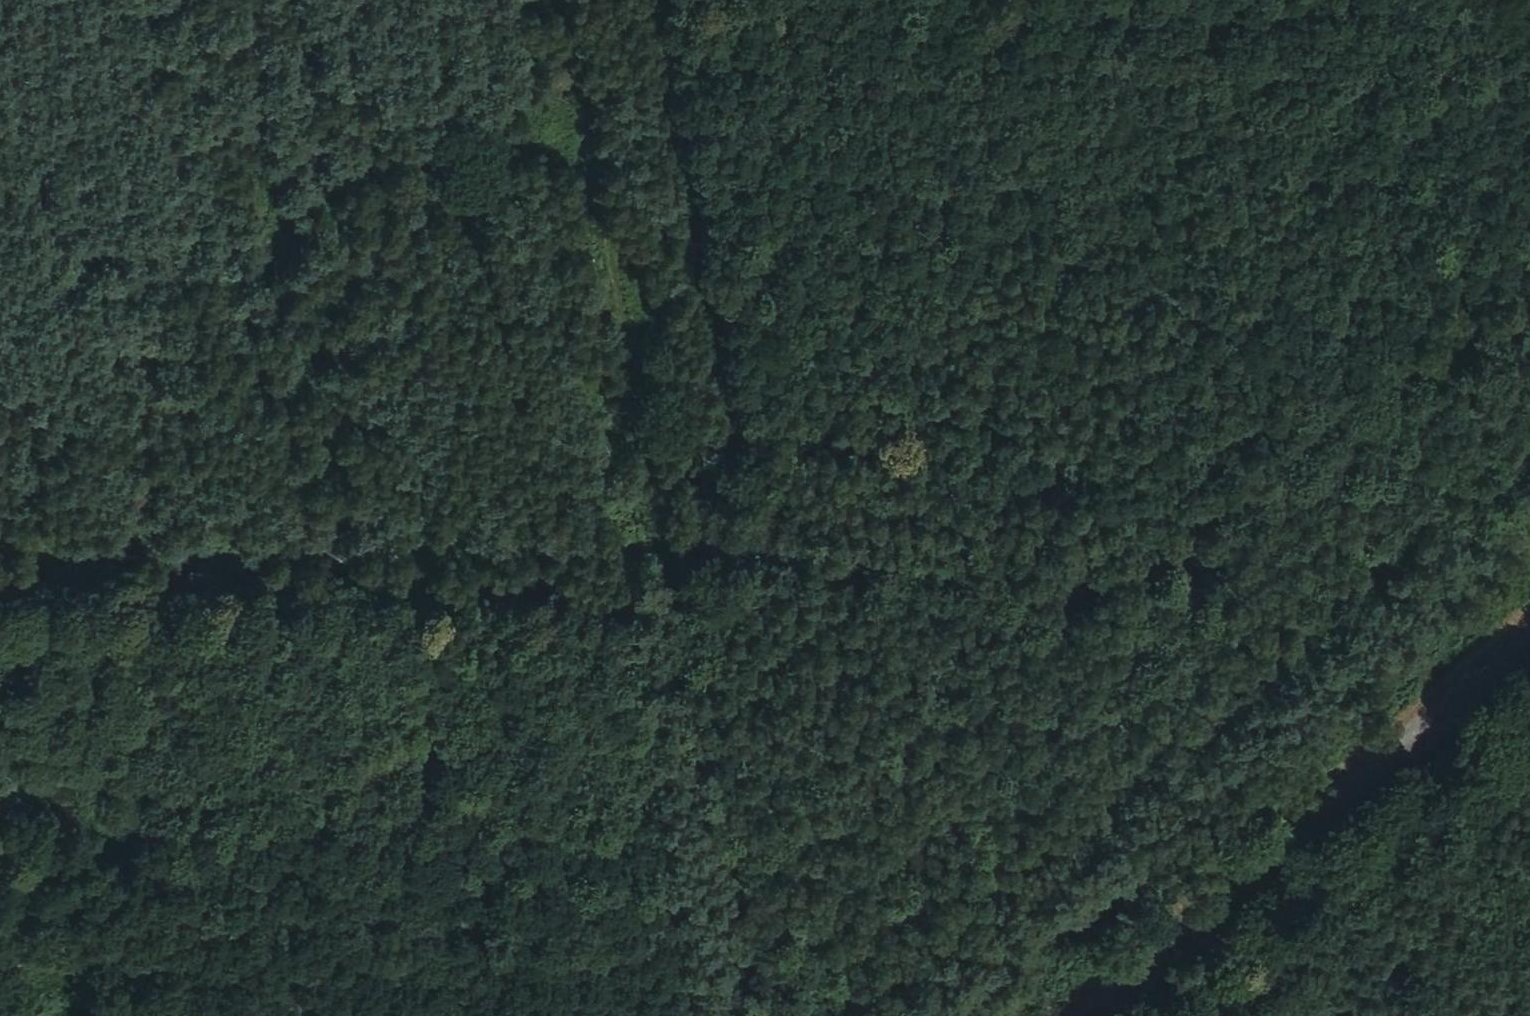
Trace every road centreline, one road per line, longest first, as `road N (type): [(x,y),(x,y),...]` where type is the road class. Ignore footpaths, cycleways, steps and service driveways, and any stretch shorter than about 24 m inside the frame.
road 1 (track): [(0,550),(676,566),(574,0)]
road 2 (tertiary): [(1529,626),(1085,1015)]

